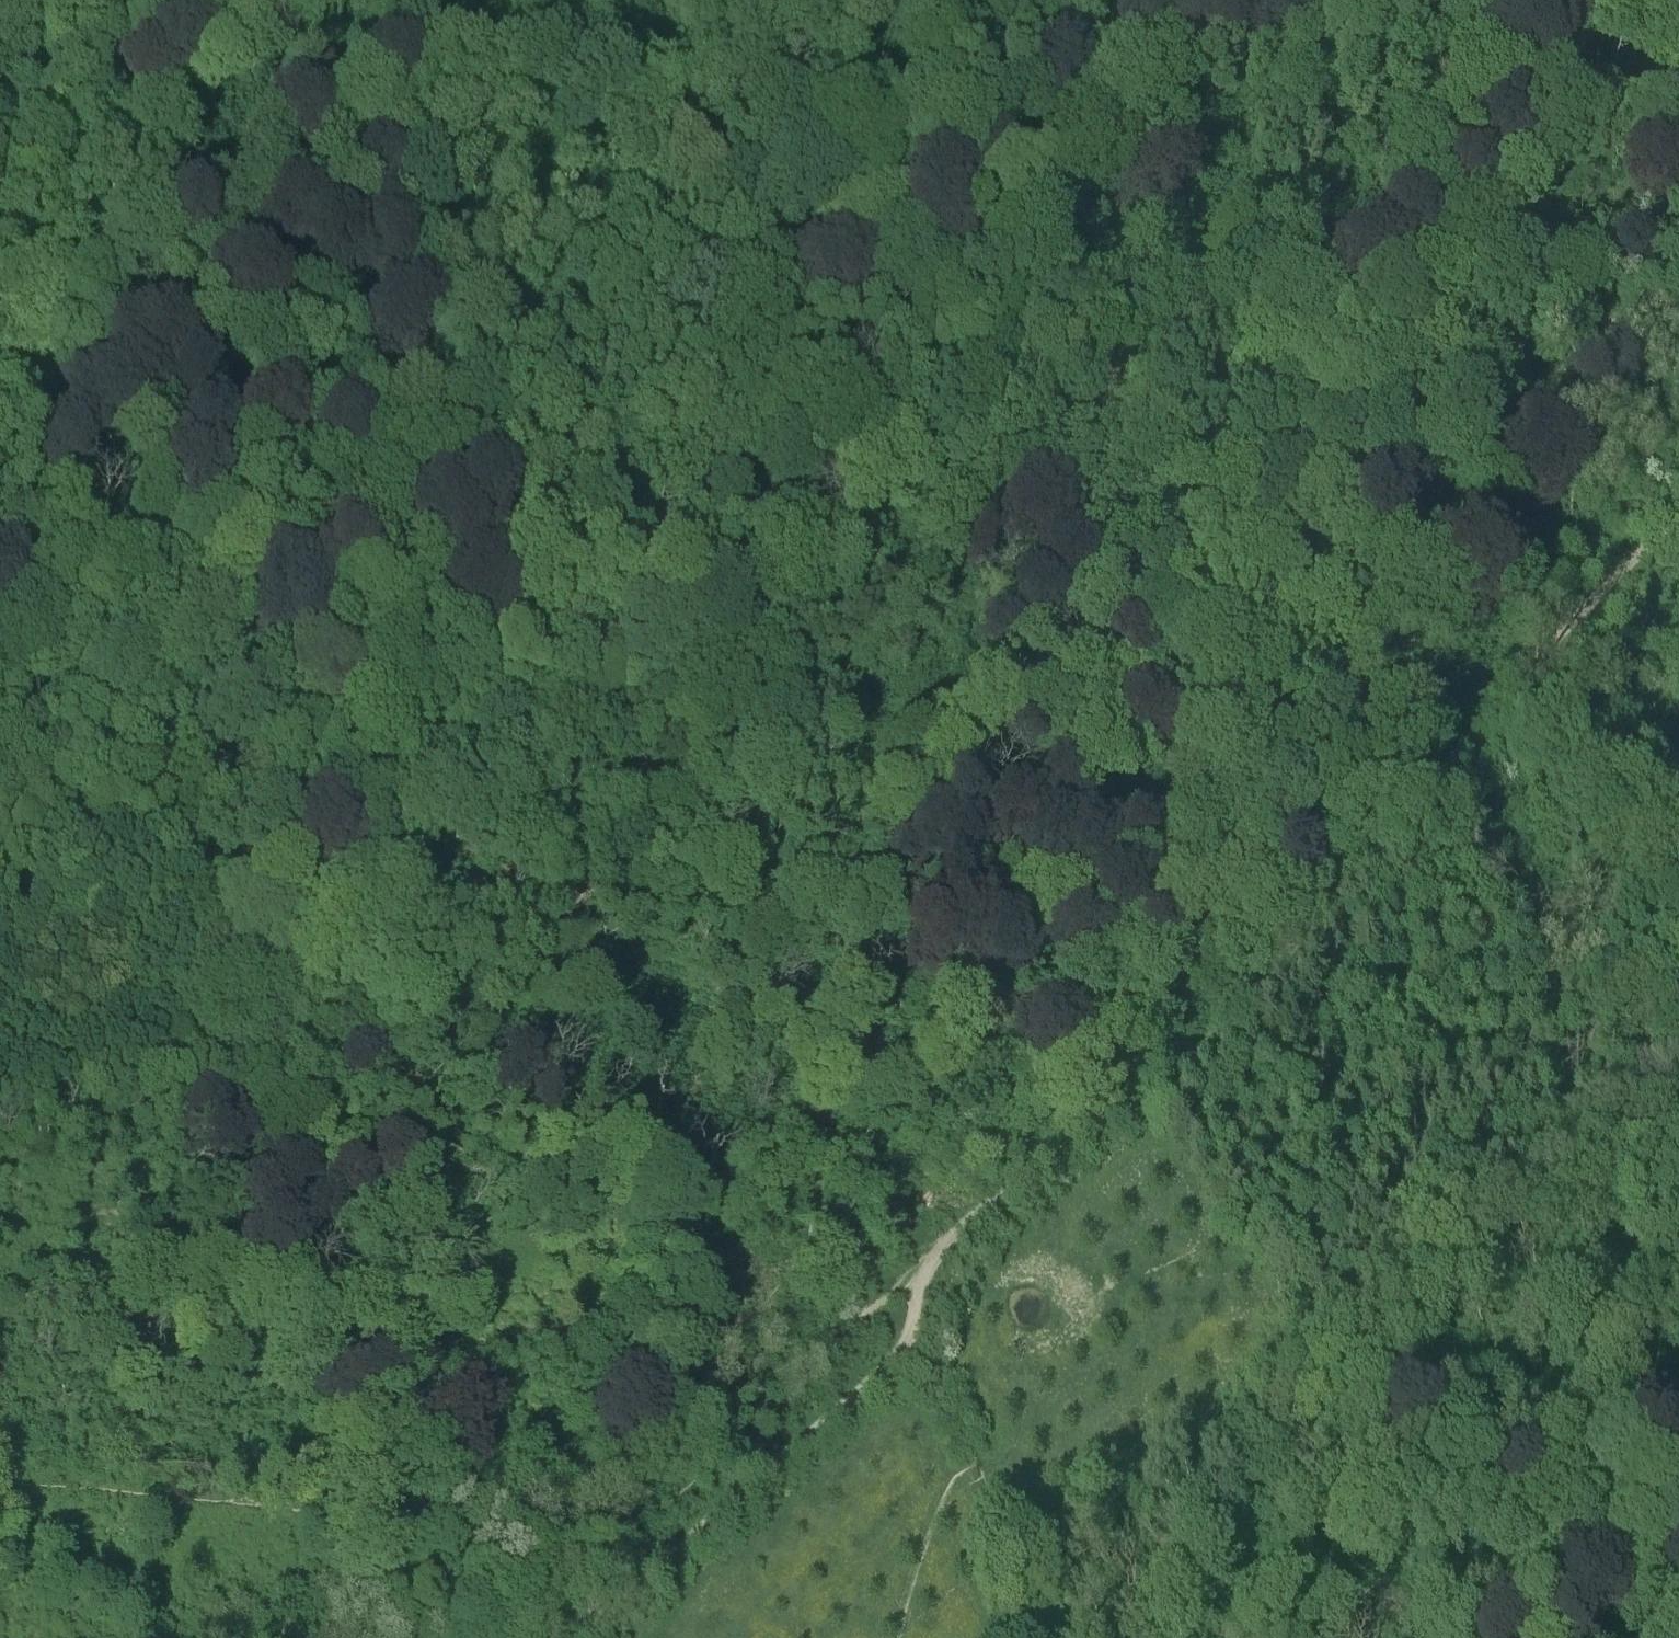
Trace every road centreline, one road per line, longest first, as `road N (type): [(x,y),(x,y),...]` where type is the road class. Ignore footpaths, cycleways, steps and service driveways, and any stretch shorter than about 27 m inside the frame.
road 1 (track): [(923,1281),(943,1245),(974,1216),(1223,1028),(1512,683),(1678,513)]
road 2 (track): [(576,1637),(907,1342)]
road 3 (track): [(977,1463),(946,1390),(907,1342)]
road 4 (track): [(1014,1581),(977,1463)]

